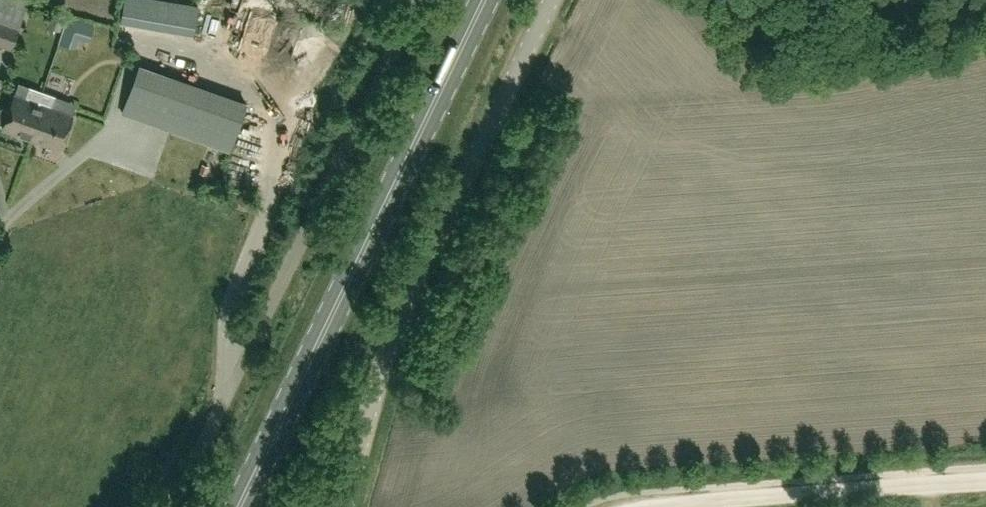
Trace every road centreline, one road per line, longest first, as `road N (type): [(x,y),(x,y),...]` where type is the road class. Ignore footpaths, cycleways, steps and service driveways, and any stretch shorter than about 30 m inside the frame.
road 1 (unclassified): [(173,506),(418,0)]
road 2 (primary): [(239,506),(483,0)]
road 3 (unclassified): [(343,506),(406,303),(550,0)]
road 4 (track): [(637,506),(985,482)]

